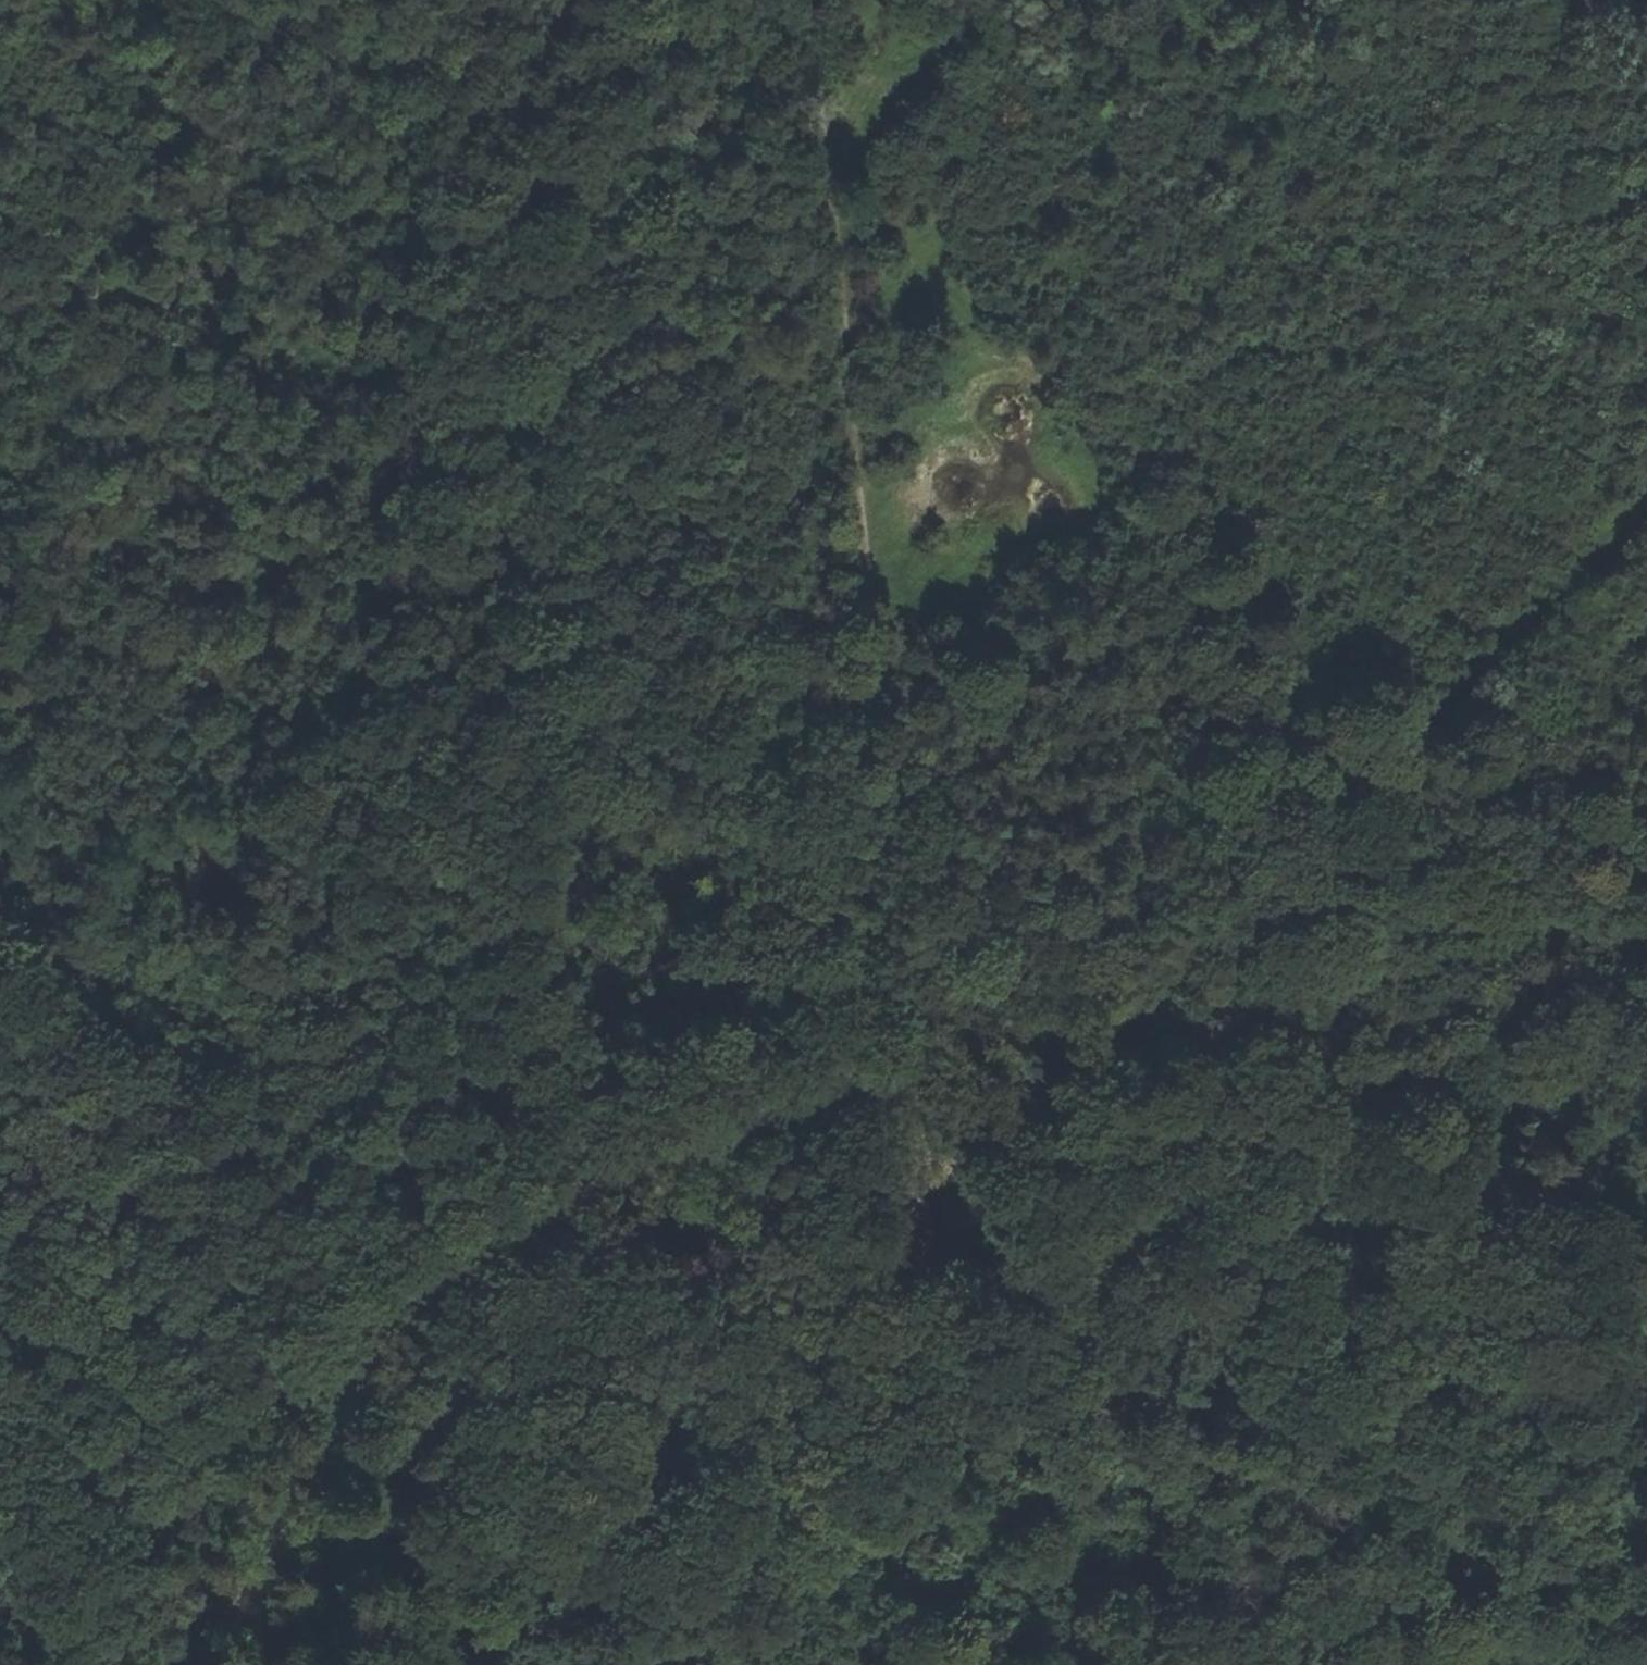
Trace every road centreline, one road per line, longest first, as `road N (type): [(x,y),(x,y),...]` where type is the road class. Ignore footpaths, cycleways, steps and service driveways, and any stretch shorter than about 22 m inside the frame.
road 1 (track): [(807,0),(914,993)]

